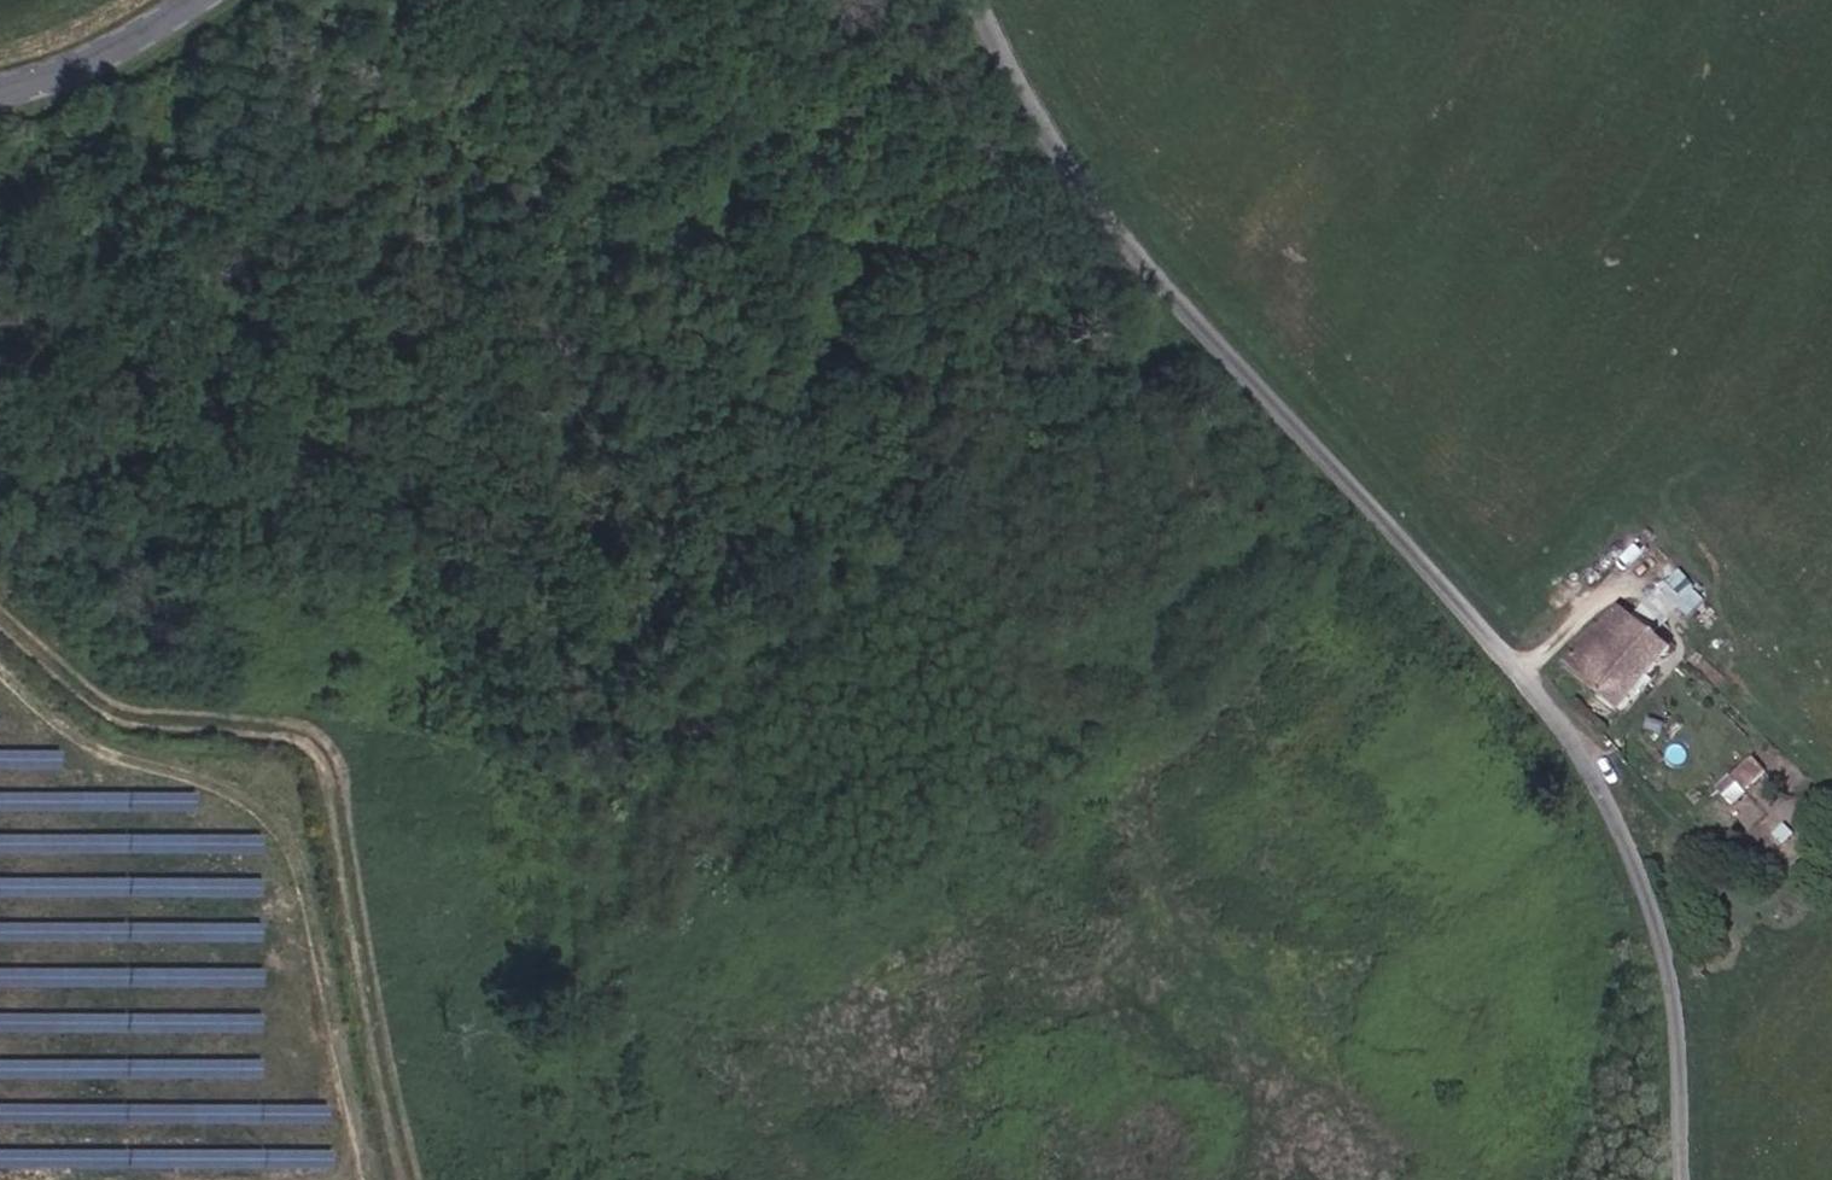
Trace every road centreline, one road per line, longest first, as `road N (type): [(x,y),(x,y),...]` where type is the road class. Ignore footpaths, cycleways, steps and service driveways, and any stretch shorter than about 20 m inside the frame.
road 1 (unclassified): [(977,0),(1023,102),(1121,248),(1337,468),(1518,669),(1610,792),(1653,895),(1673,979),(1688,1179)]
road 2 (tertiary): [(0,92),(38,85),(128,47),(199,0)]

